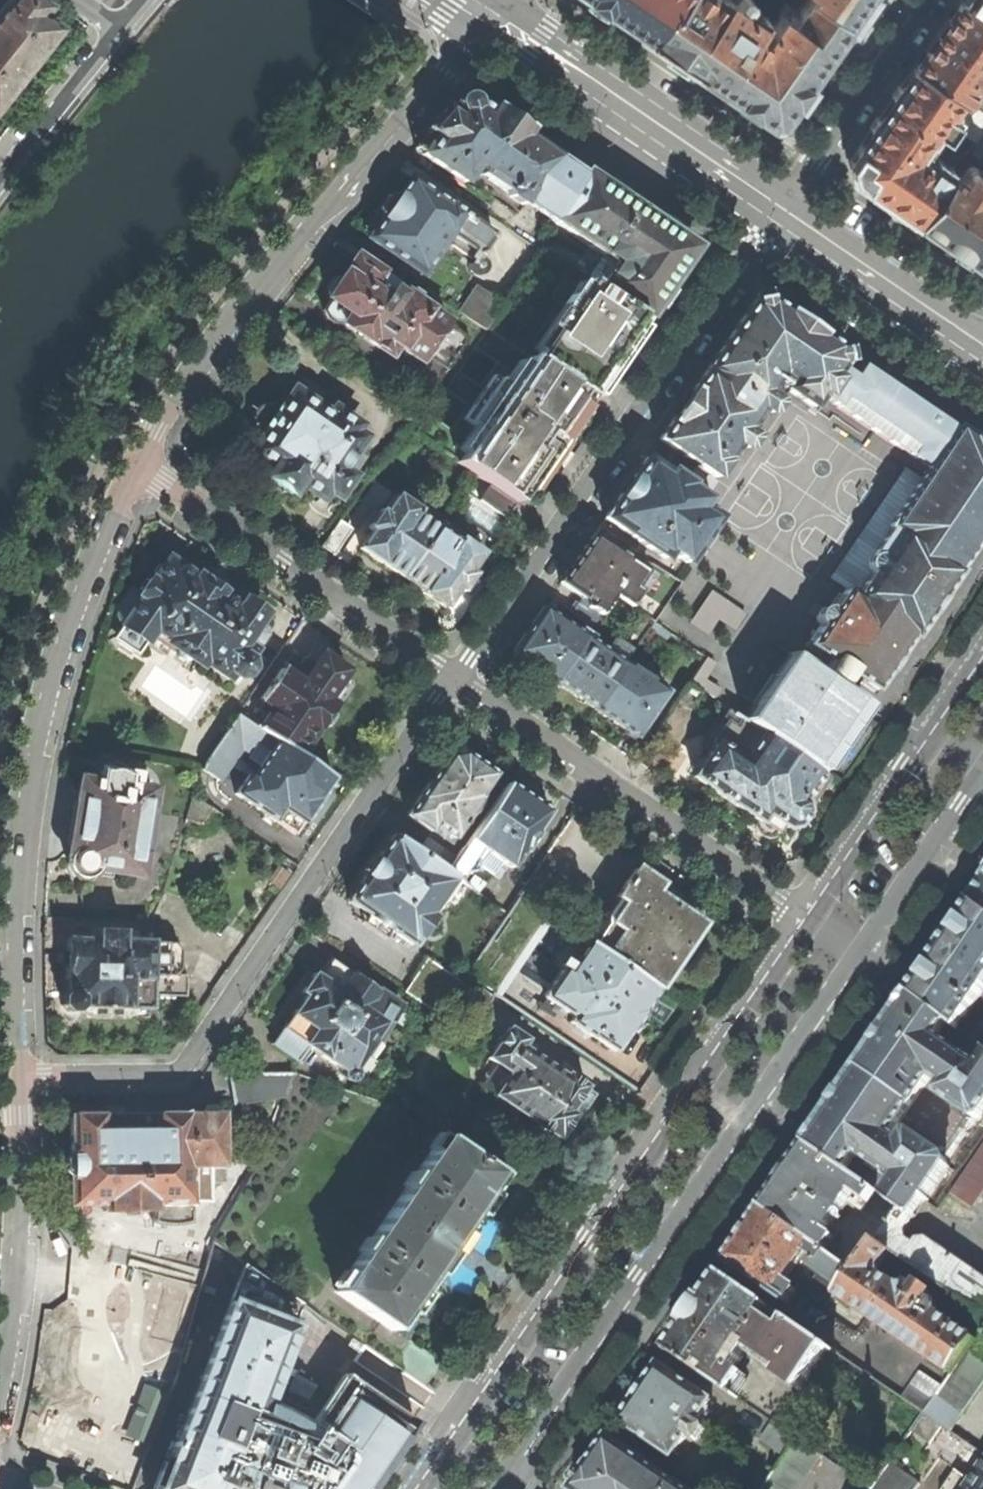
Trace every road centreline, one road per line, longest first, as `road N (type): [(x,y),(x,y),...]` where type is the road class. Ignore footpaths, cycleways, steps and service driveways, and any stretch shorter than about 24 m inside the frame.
road 1 (secondary): [(802,917),(413,1488)]
road 2 (residential): [(10,1075),(177,1074),(451,676)]
road 3 (secondary): [(507,1488),(865,963)]
road 4 (residential): [(10,1075),(8,909),(28,746),(62,624),(137,464)]
road 5 (residential): [(451,676),(474,658),(778,213)]
road 6 (residential): [(137,464),(263,282),(490,20)]
road 7 (residential): [(802,917),(451,676)]
road 8 (residential): [(451,676),(137,464)]
road 9 (secondary): [(778,213),(490,20)]
road 10 (residential): [(0,1389),(22,1196),(10,1075)]
road 11 (residential): [(778,213),(926,0)]
road 12 (secondary): [(982,352),(778,213)]
road 13 (secondary): [(931,729),(802,917)]
road 14 (secondary): [(865,963),(982,794)]
road 15 (unclassified): [(122,31),(0,183)]

